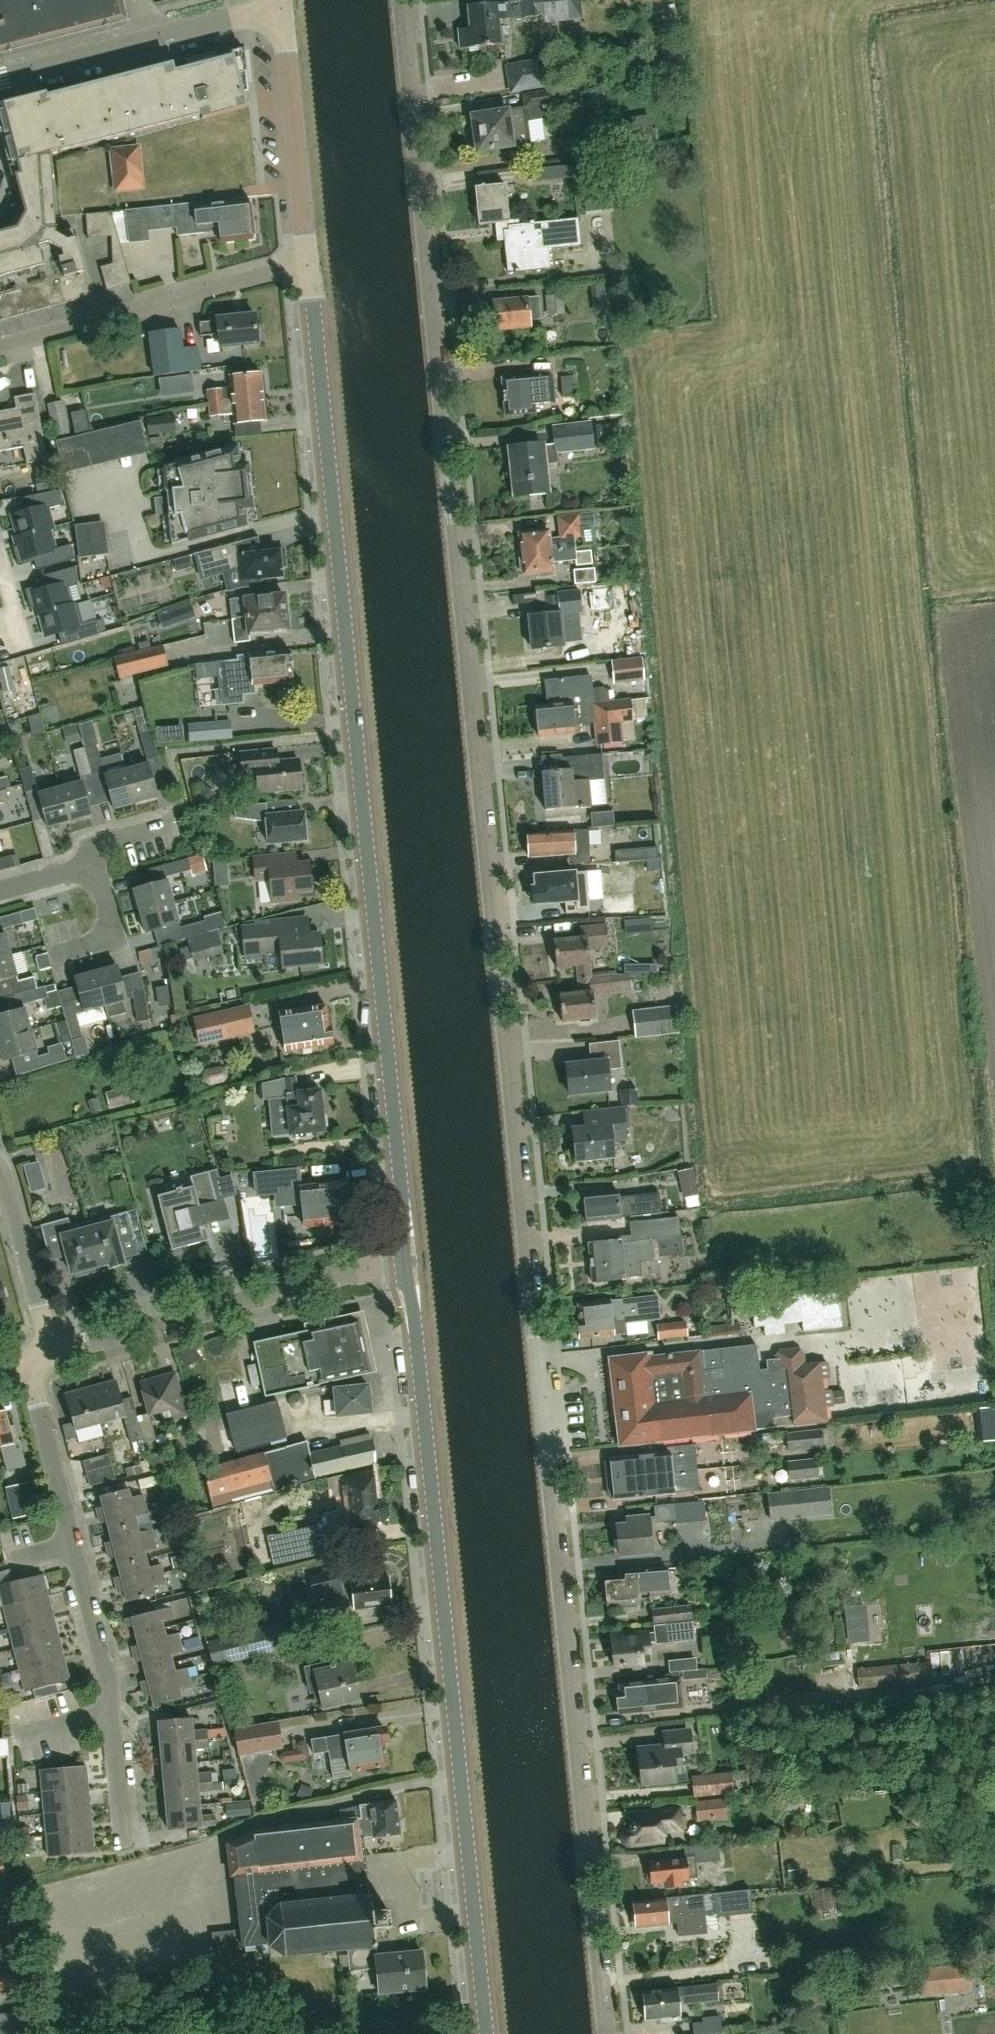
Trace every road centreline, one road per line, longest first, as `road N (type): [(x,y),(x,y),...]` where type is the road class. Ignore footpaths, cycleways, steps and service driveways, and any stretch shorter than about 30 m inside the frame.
road 1 (residential): [(606,2033),(401,0)]
road 2 (tertiary): [(404,1258),(308,264)]
road 3 (tertiary): [(487,2033),(404,1258)]
road 4 (residential): [(129,1853),(115,1712),(38,1392),(39,1353)]
road 5 (residential): [(39,1353),(404,1258)]
road 6 (residential): [(0,350),(308,264)]
road 7 (tertiary): [(308,264),(282,12)]
road 8 (residential): [(39,1353),(43,1317),(0,1171)]
road 9 (residential): [(0,77),(150,37)]
road 10 (residential): [(88,856),(111,925),(107,939),(61,957)]
road 11 (residential): [(150,37),(282,12)]

